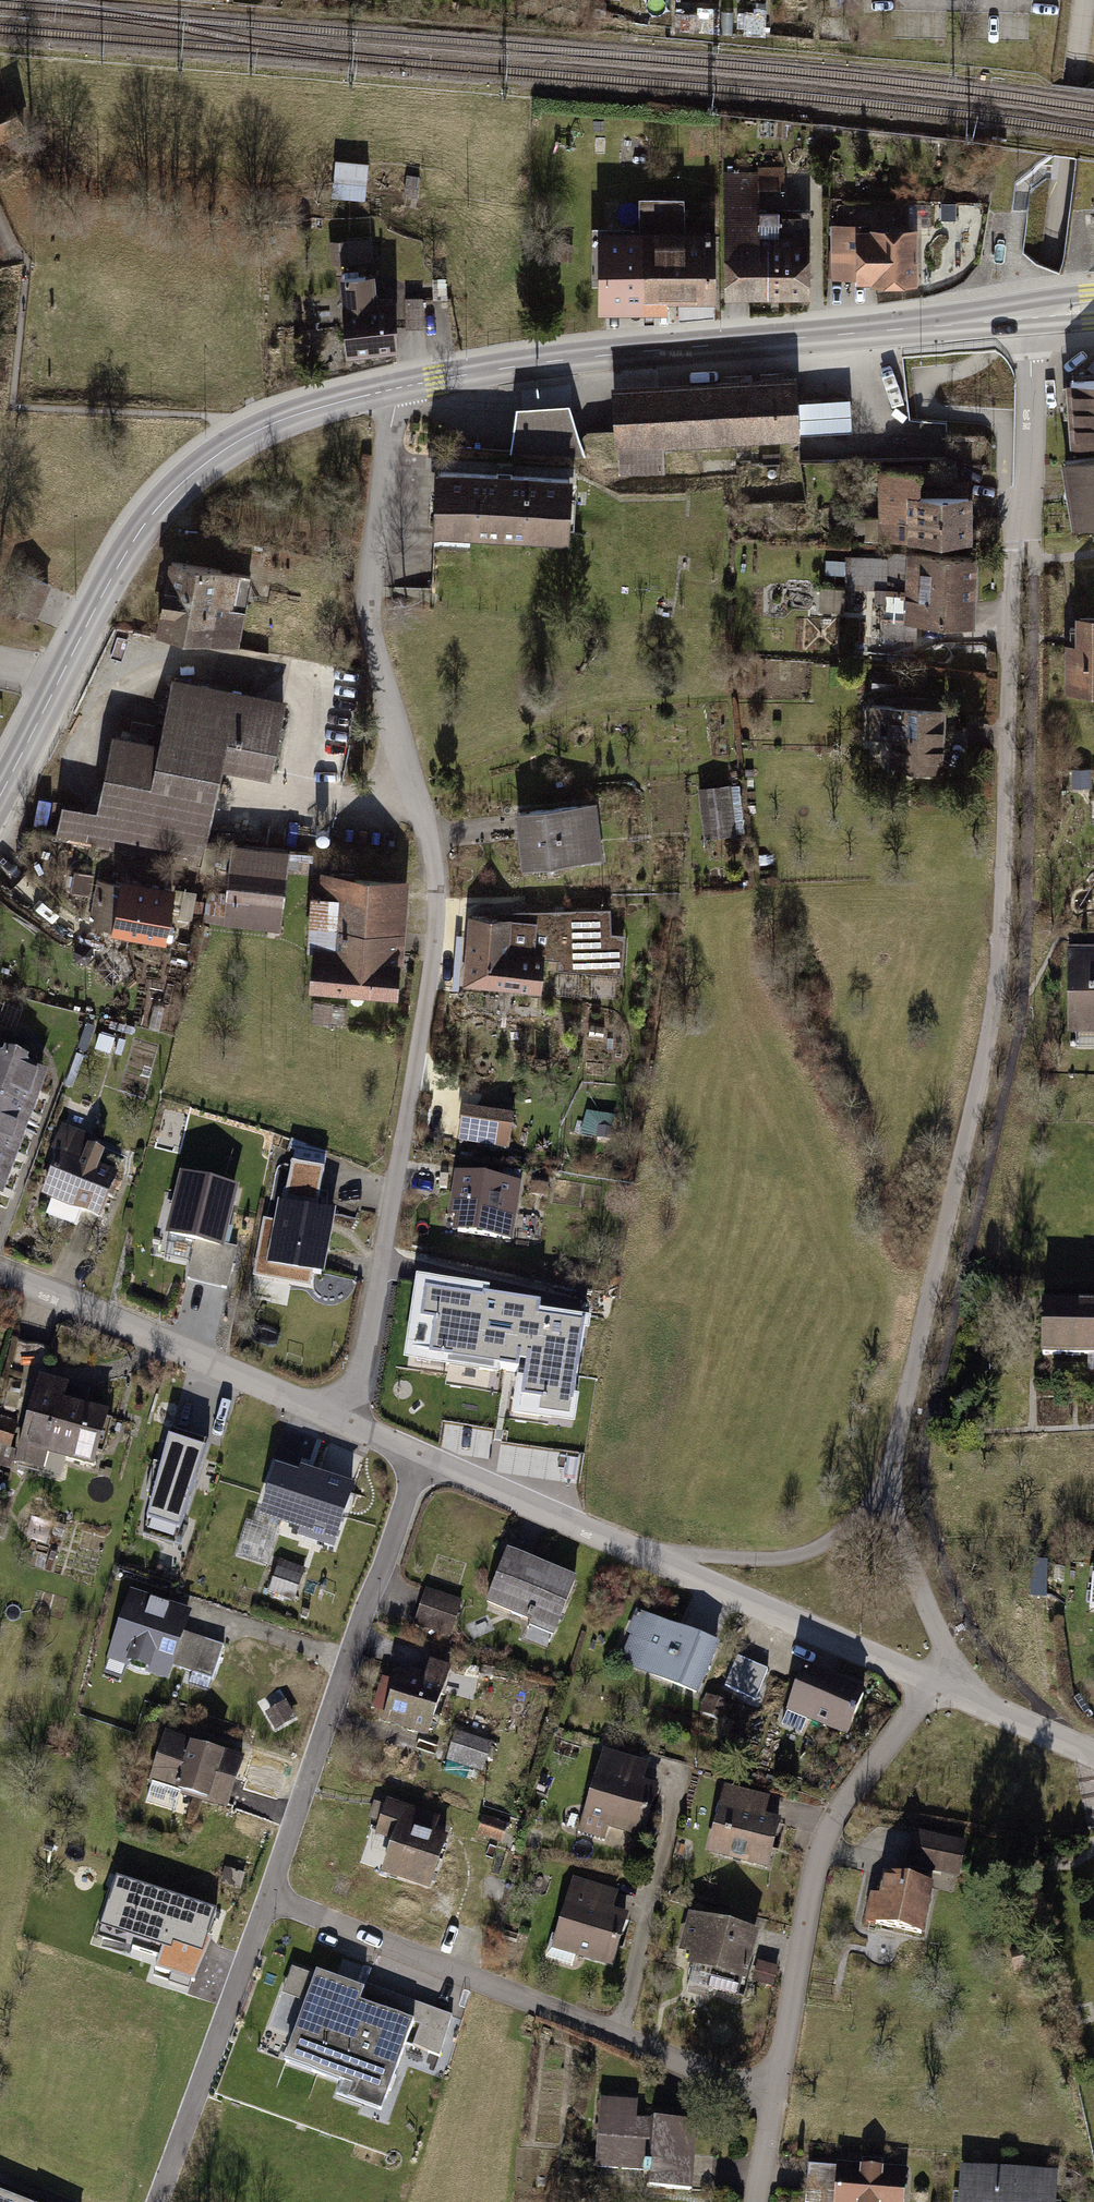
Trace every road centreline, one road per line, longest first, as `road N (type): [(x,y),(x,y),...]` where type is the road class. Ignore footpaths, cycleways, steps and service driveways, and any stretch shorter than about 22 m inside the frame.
road 1 (residential): [(886,1494),(898,1408),(986,1041),(1016,532),(1027,509),(1031,318)]
road 2 (residential): [(396,388),(385,471),(385,596),(446,840),(450,937),(352,1420)]
road 3 (primary): [(396,388),(577,358),(1031,318)]
road 4 (primary): [(0,795),(109,581),(166,496),(269,425),(396,388)]
road 5 (residential): [(775,2103),(269,1895)]
road 6 (residential): [(419,1451),(269,1895)]
road 7 (residential): [(931,1682),(821,1852),(775,2103)]
road 8 (residential): [(0,1273),(352,1420)]
road 9 (residential): [(269,1895),(167,2201)]
road 10 (residential): [(668,1564),(931,1682)]
road 11 (residential): [(419,1451),(668,1564)]
road 12 (residential): [(668,1564),(690,1554),(766,1558),(822,1545),(886,1494)]
road 13 (residential): [(946,1690),(942,1641),(886,1494)]
road 14 (residential): [(946,1690),(1093,1754)]

